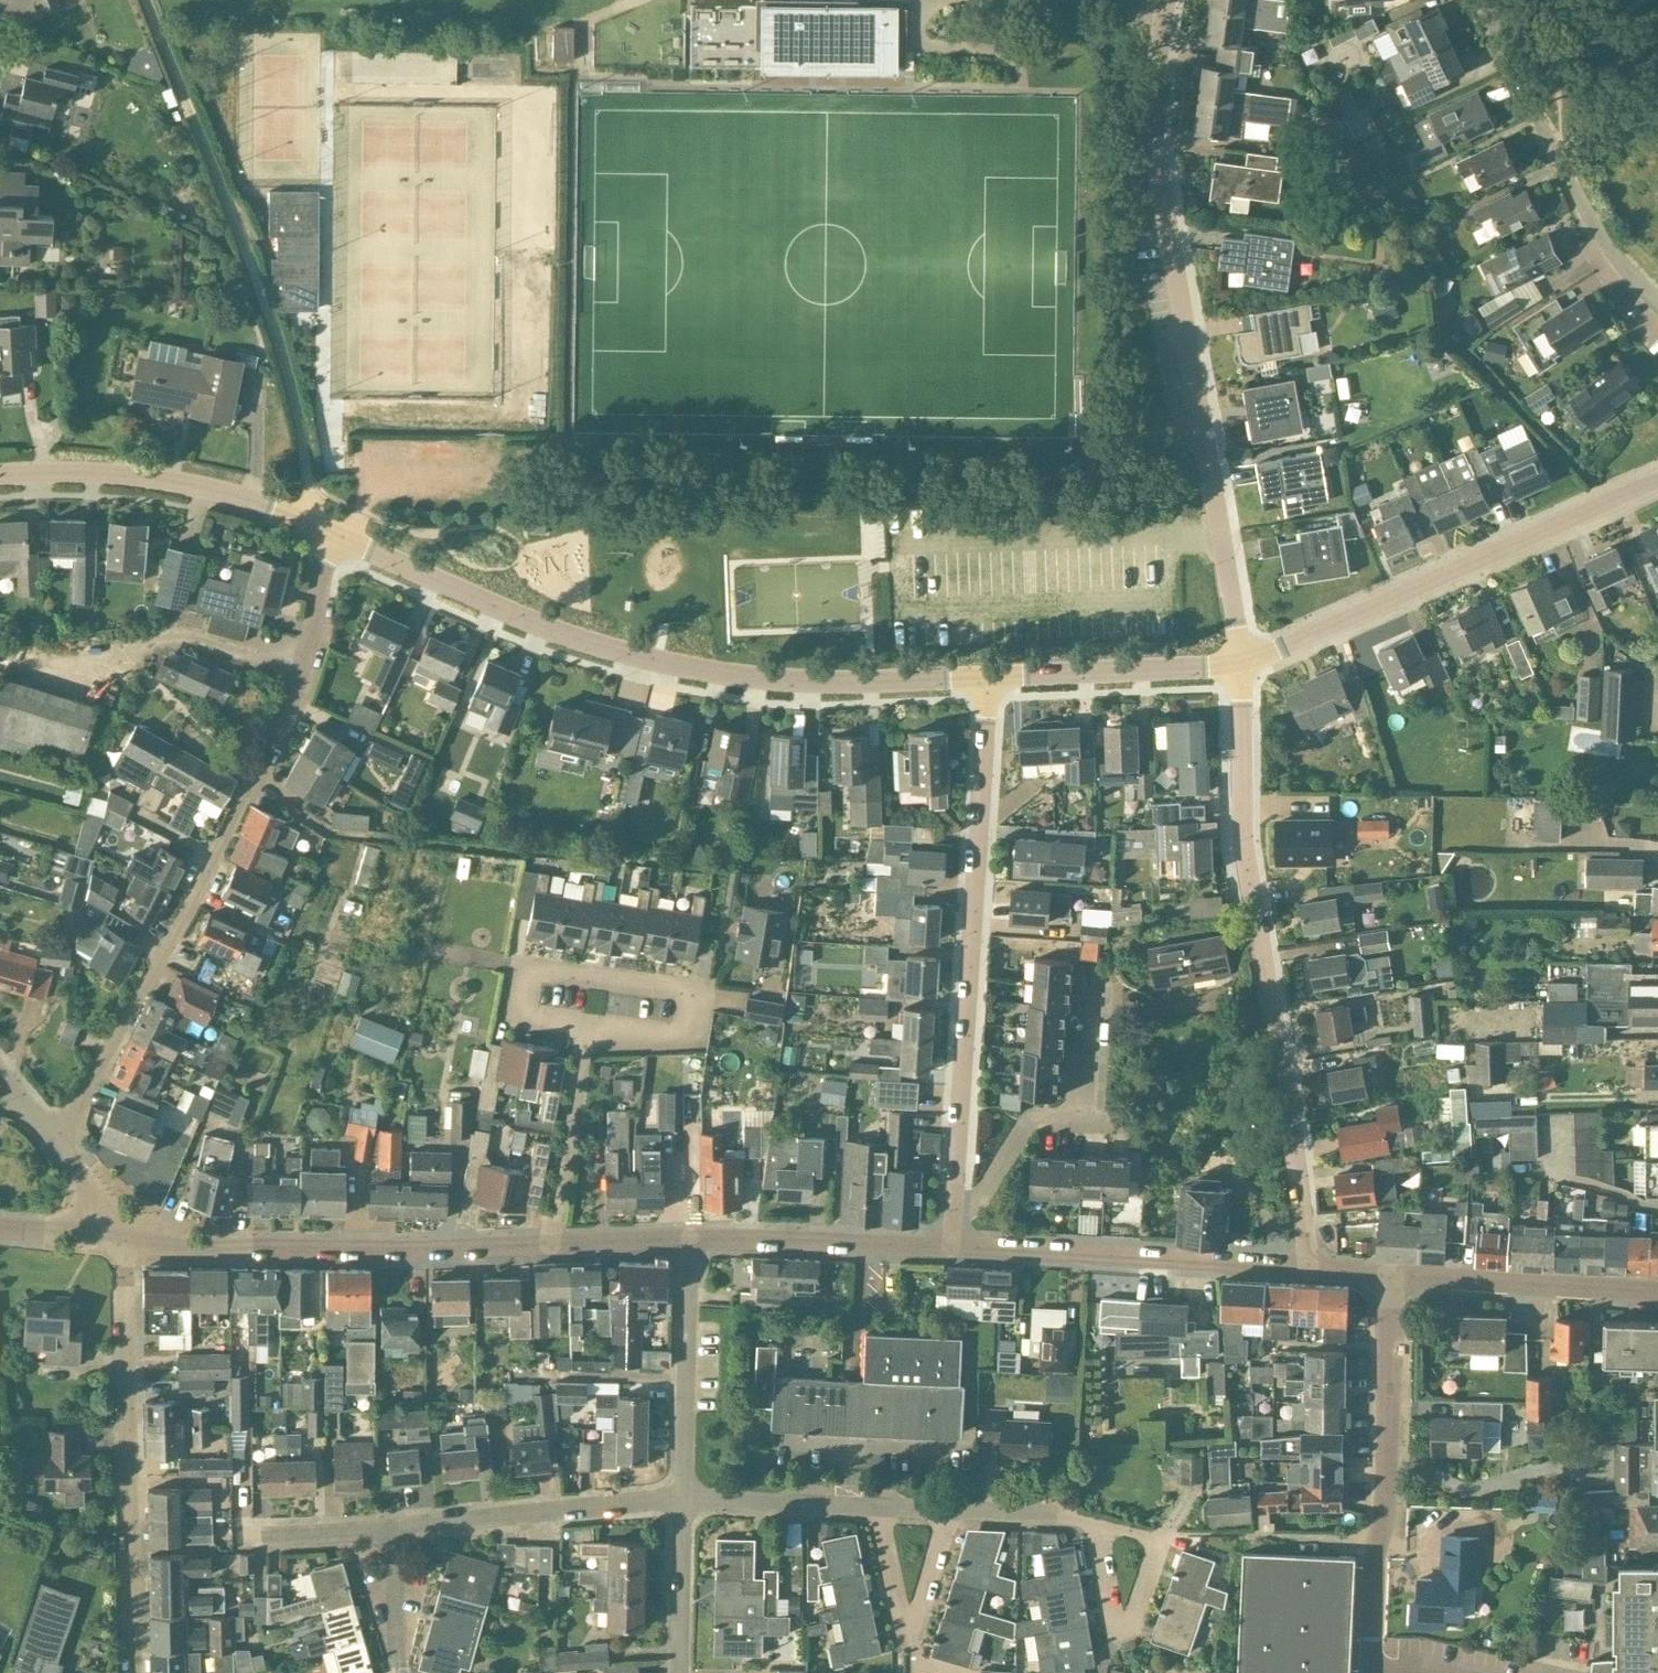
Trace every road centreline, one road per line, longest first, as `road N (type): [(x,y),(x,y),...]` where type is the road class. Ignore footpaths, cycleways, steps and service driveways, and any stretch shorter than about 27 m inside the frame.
road 1 (residential): [(989,676),(759,678),(604,646),(328,529)]
road 2 (residential): [(63,1136),(310,679),(325,621),(328,529)]
road 3 (residential): [(1240,661),(1158,162),(1156,84),(1168,0)]
road 4 (residential): [(1310,1270),(1245,845),(1240,661)]
road 5 (track): [(328,529),(305,403),(195,96),(151,0)]
road 6 (residential): [(954,1208),(989,676)]
road 7 (residential): [(1657,481),(1240,661)]
road 8 (tertiary): [(556,1242),(125,1242)]
road 9 (residential): [(125,1242),(135,1672)]
road 10 (residential): [(1375,1672),(1391,1382),(1388,1275)]
road 11 (residential): [(592,1030),(531,1016),(519,997),(524,977),(538,968),(691,994),(686,1031),(620,1033)]
road 12 (tertiary): [(1310,1270),(951,1247)]
road 13 (residential): [(1483,0),(1586,213),(1623,270),(1657,303)]
road 14 (residential): [(328,529),(266,504),(137,475),(0,478)]
road 15 (residential): [(954,1208),(985,1191),(1028,1131),(1087,1107),(1095,984)]
road 16 (residential): [(392,1528),(682,1499)]
road 17 (tertiary): [(1657,1294),(1388,1275)]
road 18 (tertiary): [(951,1247),(690,1240)]
road 19 (residential): [(682,1499),(690,1240)]
road 20 (residential): [(876,1507),(906,1631),(918,1626),(950,1512)]
road 21 (residential): [(1240,661),(989,676)]
road 22 (residential): [(592,1030),(556,1242)]
road 23 (residential): [(682,1499),(876,1507)]
road 24 (residential): [(1096,1525),(1161,1543),(1135,1626),(1114,1623),(1110,1611)]
road 25 (residential): [(681,1672),(682,1499)]
road 26 (track): [(1542,0),(1560,101),(1557,156)]
road 27 (residential): [(242,1536),(392,1528)]
road 28 (residential): [(950,1512),(1096,1525)]
road 29 (residential): [(395,1664),(392,1528)]
road 30 (tertiary): [(690,1240),(556,1242)]
road 31 (tertiary): [(125,1242),(0,1228)]
road 32 (residential): [(125,1242),(63,1136)]

